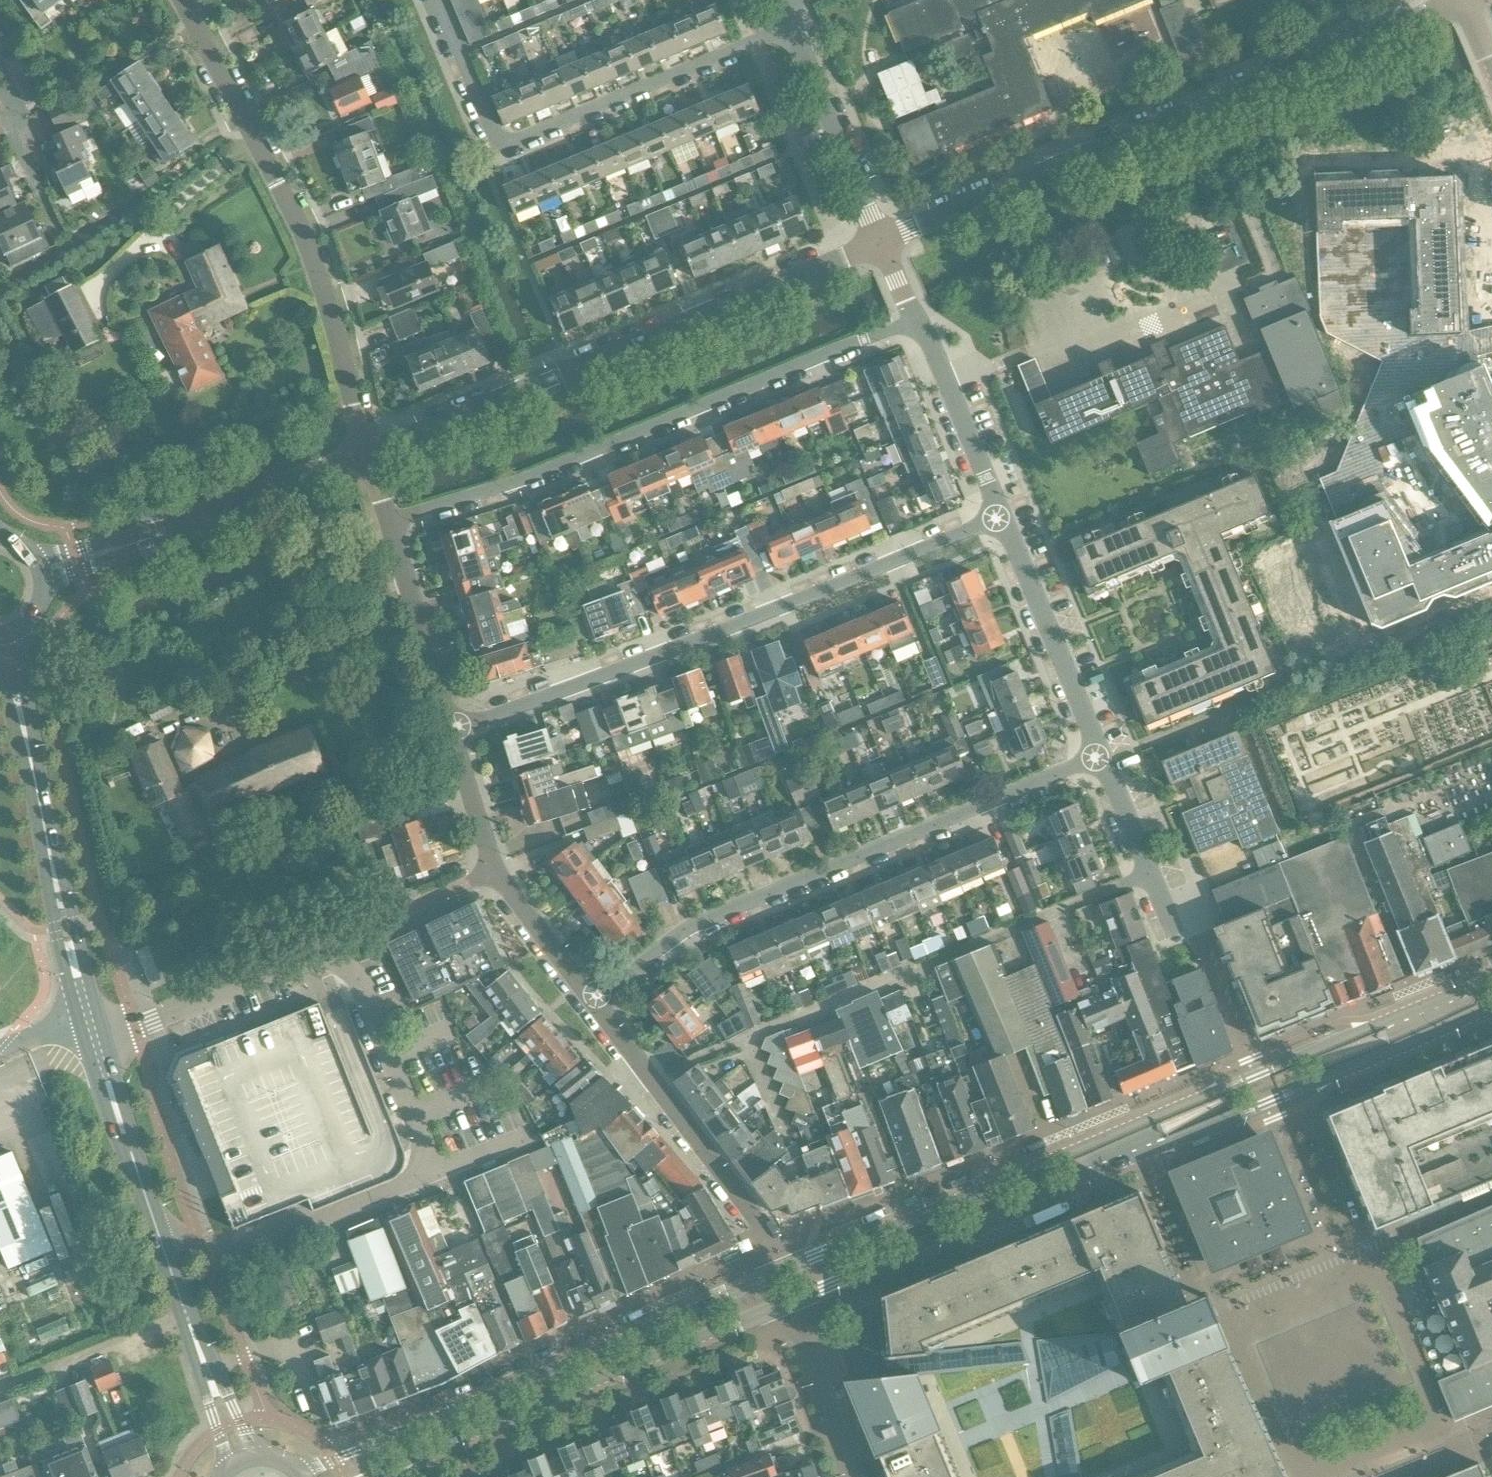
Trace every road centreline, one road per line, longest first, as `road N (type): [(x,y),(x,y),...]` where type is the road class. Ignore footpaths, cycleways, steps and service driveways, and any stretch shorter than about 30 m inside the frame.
road 1 (secondary): [(1491,980),(784,1266)]
road 2 (secondary): [(797,1299),(1491,1008)]
road 3 (residential): [(1466,0),(882,242)]
road 4 (residential): [(1001,517),(453,728)]
road 5 (residential): [(595,999),(683,929),(1101,754)]
road 6 (residential): [(388,519),(519,480),(915,318)]
road 7 (residential): [(882,242),(366,454)]
road 8 (secondary): [(784,1266),(300,1471)]
road 9 (residential): [(366,454),(307,235),(186,0)]
road 10 (residential): [(433,0),(496,151),(793,27)]
road 11 (secondary): [(368,1476),(797,1299)]
road 12 (residential): [(784,1266),(595,999)]
road 13 (residential): [(595,999),(496,870),(453,728)]
road 14 (residential): [(426,1174),(205,1250),(165,1241)]
road 15 (residential): [(1101,754),(1001,517)]
road 16 (residential): [(106,1034),(327,954)]
road 17 (residential): [(882,242),(793,27)]
road 18 (residential): [(453,728),(388,519)]
road 19 (residential): [(1001,517),(915,318)]
road 20 (residential): [(170,531),(366,454)]
road 21 (residential): [(797,1299),(861,1476)]
road 22 (secondary): [(106,1034),(52,864)]
road 23 (residential): [(49,214),(11,130),(11,89),(0,67)]
road 24 (secondary): [(52,864),(78,1015)]
road 25 (residential): [(170,531),(36,558)]
road 26 (residential): [(44,583),(170,531)]
road 27 (residential): [(1148,872),(1101,754)]
road 28 (secondary): [(78,1015),(126,1131)]
road 29 (secondary): [(200,1348),(230,1466)]
road 30 (secondary): [(257,1455),(200,1348)]
road 31 (secondary): [(52,864),(29,746)]

